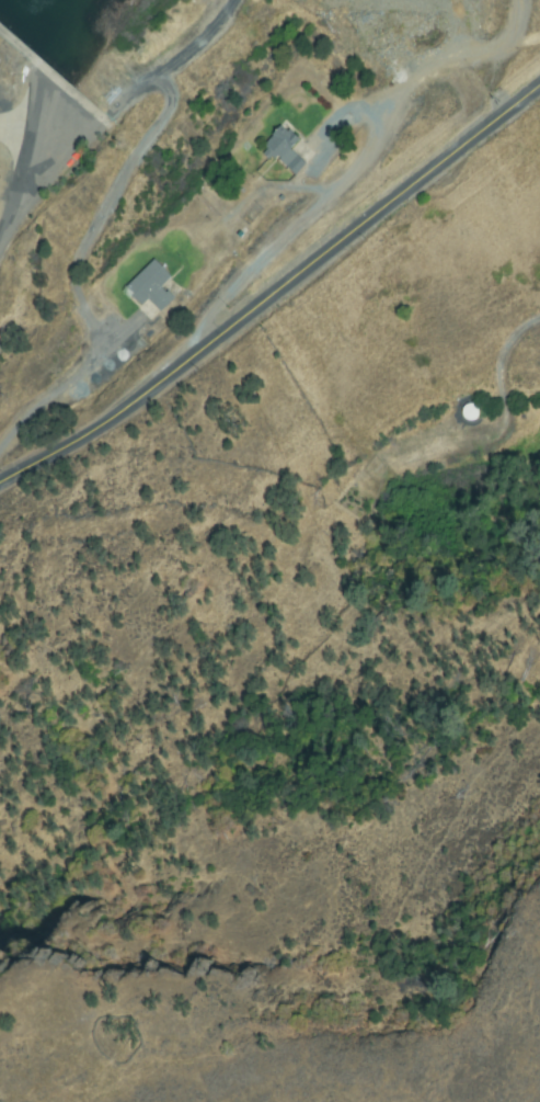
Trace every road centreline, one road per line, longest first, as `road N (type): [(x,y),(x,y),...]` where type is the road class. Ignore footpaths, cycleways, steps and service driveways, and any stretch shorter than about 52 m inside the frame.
road 1 (tertiary): [(539,91),(114,429),(0,490)]
road 2 (residential): [(518,0),(512,57),(397,98),(367,160),(189,343),(192,366)]
road 3 (residential): [(0,27),(45,80),(30,171),(0,259)]
road 4 (residential): [(148,94),(200,52),(231,0)]

